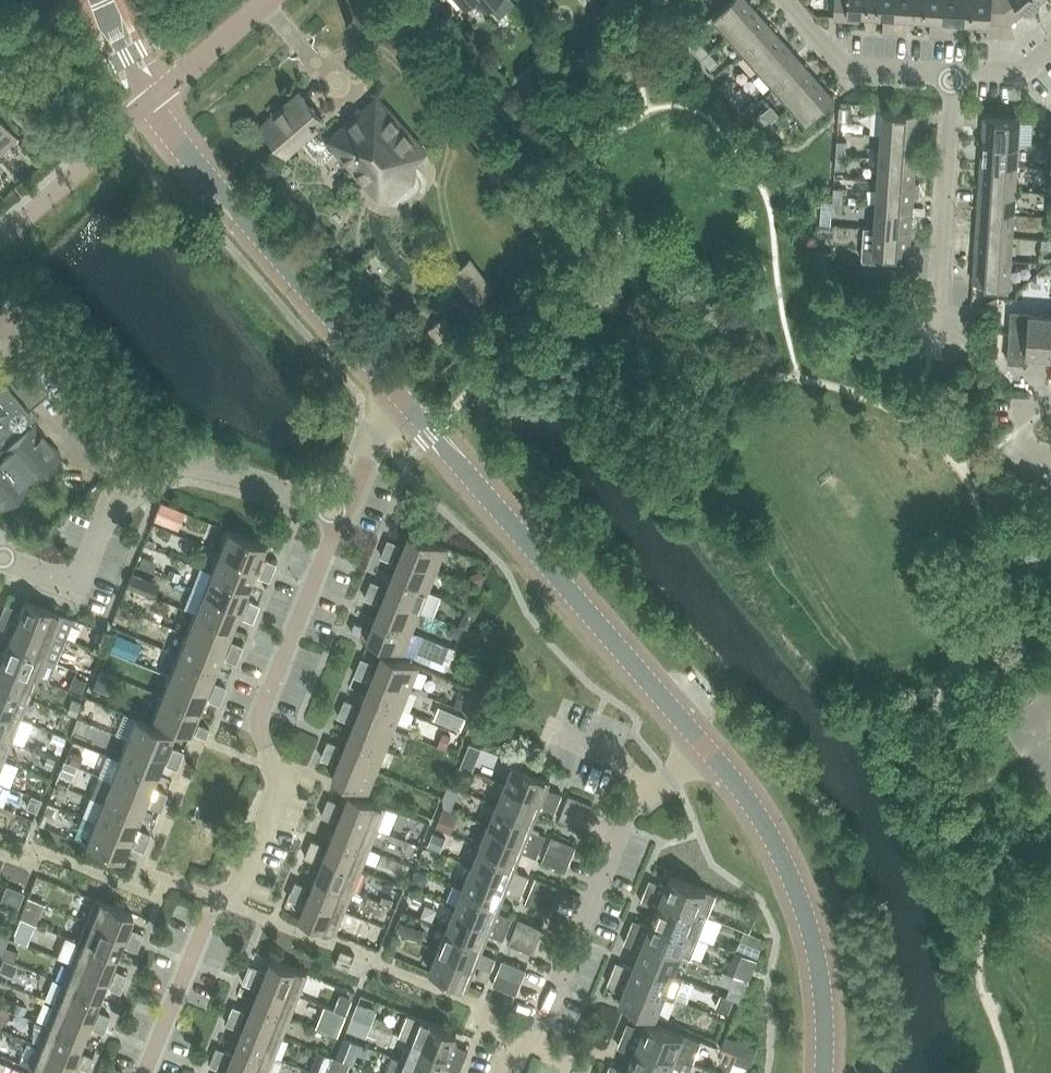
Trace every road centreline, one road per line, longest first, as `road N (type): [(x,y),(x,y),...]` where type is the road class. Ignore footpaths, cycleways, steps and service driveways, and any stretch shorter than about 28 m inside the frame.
road 1 (residential): [(146,1072),(211,915),(238,894),(277,787),(256,722),(340,515)]
road 2 (unclassified): [(705,746),(402,399)]
road 3 (residential): [(511,1072),(531,1045),(634,799),(705,746)]
road 4 (unclassified): [(402,399),(150,106)]
road 5 (unclassified): [(824,1072),(823,991),(793,883),(750,804),(705,746)]
road 6 (residential): [(932,331),(950,70)]
road 7 (residential): [(129,490),(183,465),(340,515)]
road 8 (residential): [(950,70),(854,64),(826,51),(783,0)]
road 9 (residential): [(0,558),(75,583),(129,490)]
road 10 (residential): [(273,0),(150,106)]
road 11 (residential): [(340,515),(402,399)]

